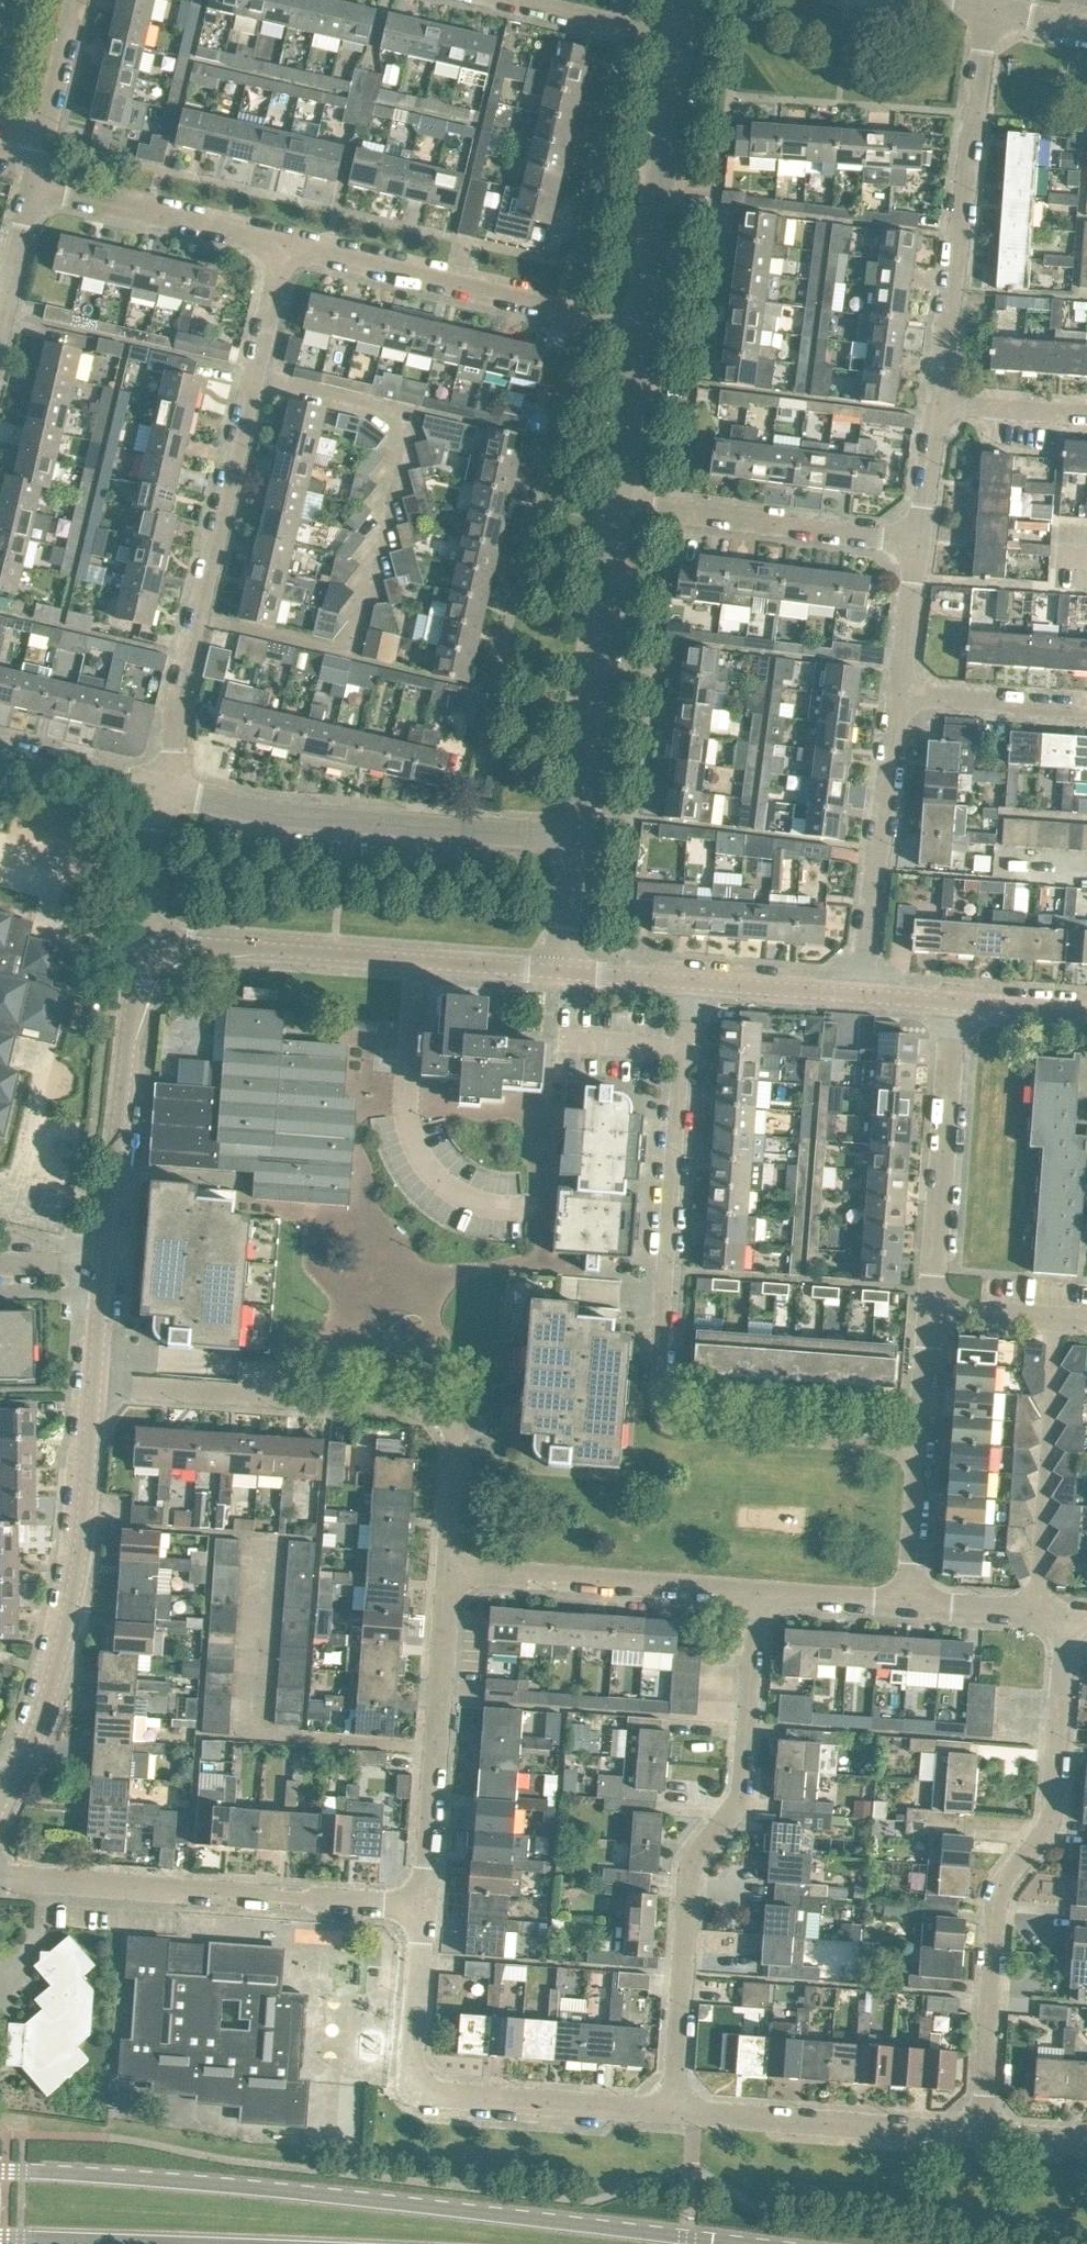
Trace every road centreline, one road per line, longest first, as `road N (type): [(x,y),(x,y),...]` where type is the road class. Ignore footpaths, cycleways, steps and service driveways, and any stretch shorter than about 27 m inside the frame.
road 1 (secondary): [(725,2243),(285,2191),(0,2174)]
road 2 (residential): [(921,1446),(670,1426),(659,1412),(692,982)]
road 3 (residential): [(165,791),(178,702),(284,248)]
road 4 (residential): [(673,2111),(690,1872),(743,1786),(757,1591)]
road 5 (residential): [(982,2134),(997,1903),(1052,1808),(1066,1614)]
road 6 (residential): [(449,1570),(458,1436),(436,1410),(94,1384)]
road 7 (residential): [(673,2111),(429,2093),(418,2085),(411,2060),(423,1908)]
road 8 (residential): [(423,1908),(0,1878)]
road 9 (residential): [(7,1792),(64,1637),(94,1384)]
road 10 (residential): [(577,839),(318,821),(165,791)]
road 11 (residential): [(559,971),(155,942)]
road 12 (residential): [(936,405),(986,10)]
road 13 (residential): [(647,328),(284,248)]
road 14 (residential): [(577,839),(623,503)]
road 15 (residential): [(423,1908),(449,1570)]
road 16 (residential): [(105,1265),(129,1040),(155,942)]
road 17 (residential): [(982,2134),(673,2111)]
road 18 (residential): [(757,1591),(449,1570)]
road 19 (residential): [(862,996),(899,694)]
road 20 (residential): [(930,1307),(953,1004)]
road 21 (residential): [(919,540),(623,503)]
road 22 (residential): [(1034,1611),(1056,1317)]
road 23 (residential): [(647,328),(685,41)]
road 24 (residential): [(284,248),(32,191)]
road 25 (residential): [(1086,711),(899,694)]
road 26 (residential): [(685,41),(508,0)]
road 27 (residential): [(623,503),(647,328)]
road 28 (residential): [(862,996),(692,982)]
road 29 (residential): [(165,791),(0,752)]
road 30 (residential): [(910,1601),(921,1446)]
road 31 (residential): [(899,694),(919,540)]
road 32 (residential): [(155,942),(144,883),(150,831),(165,791)]
road 33 (residential): [(910,1601),(757,1591)]
road 34 (residential): [(1086,415),(936,405)]
road 35 (residential): [(921,1446),(930,1307)]
road 36 (residential): [(45,136),(75,0)]
road 37 (residential): [(0,325),(32,191)]
road 38 (residential): [(919,540),(936,405)]
road 39 (residential): [(692,982),(559,971)]
road 40 (residential): [(1086,1014),(953,1004)]
road 41 (residential): [(559,971),(577,839)]
road 42 (residential): [(1056,1317),(930,1307)]
road 43 (residential): [(1034,1611),(910,1601)]
road 44 (secondary): [(0,2239),(123,2243)]

